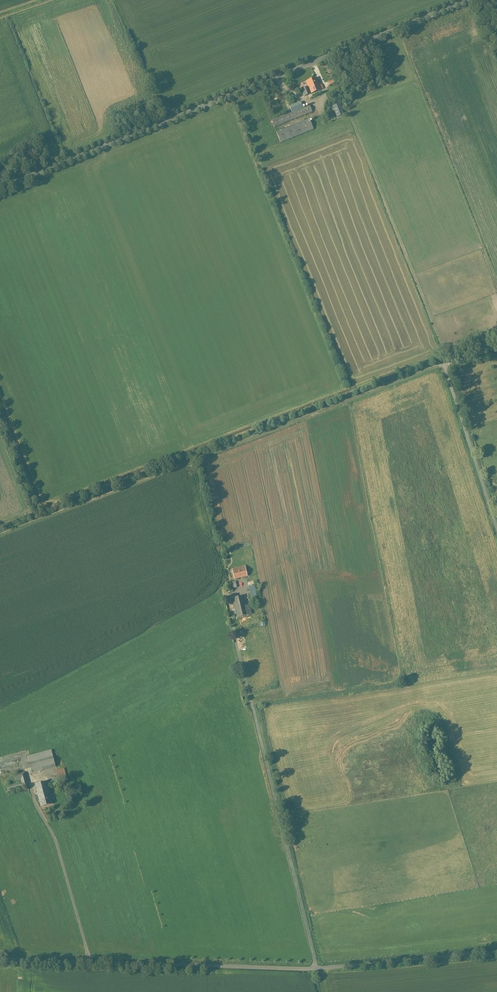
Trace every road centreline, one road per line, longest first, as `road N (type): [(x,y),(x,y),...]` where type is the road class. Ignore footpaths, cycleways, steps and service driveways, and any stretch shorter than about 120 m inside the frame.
road 1 (track): [(0,534),(496,344)]
road 2 (unclassified): [(0,188),(469,0)]
road 3 (residential): [(317,968),(235,637)]
road 4 (unclassified): [(0,959),(317,968)]
road 5 (unclassified): [(317,968),(496,951)]
road 6 (unclassified): [(496,529),(444,364)]

